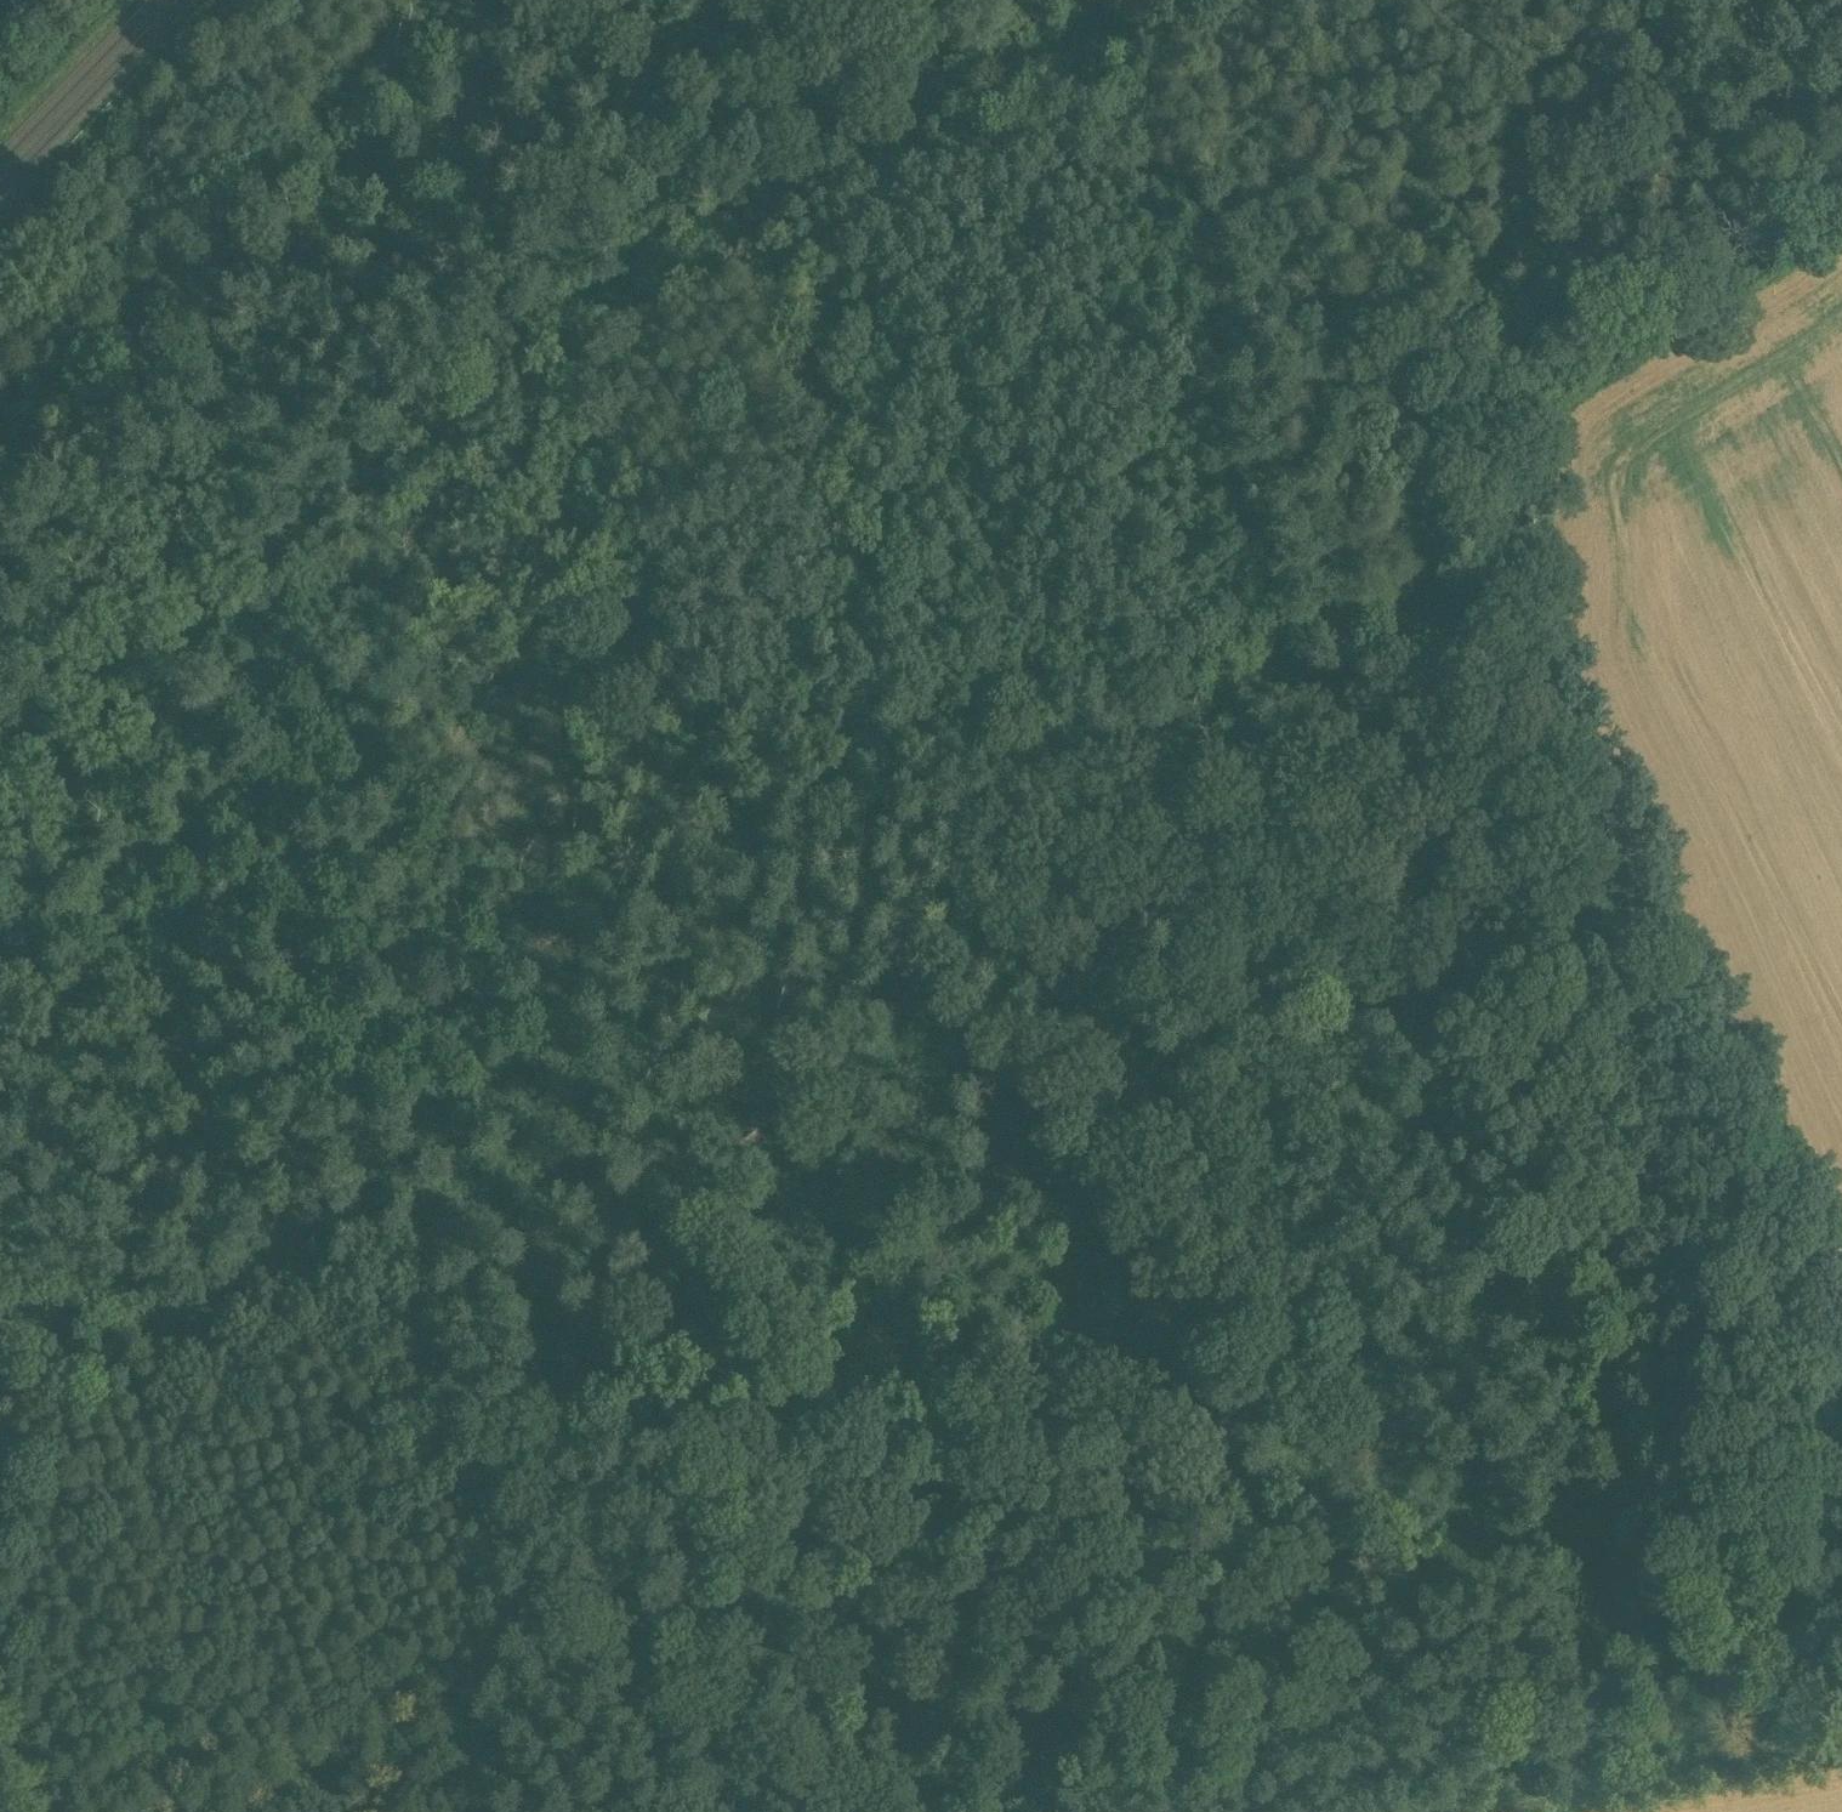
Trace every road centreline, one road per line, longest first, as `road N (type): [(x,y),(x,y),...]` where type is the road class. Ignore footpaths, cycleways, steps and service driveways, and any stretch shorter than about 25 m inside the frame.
road 1 (track): [(1841,1742),(1485,1811)]

